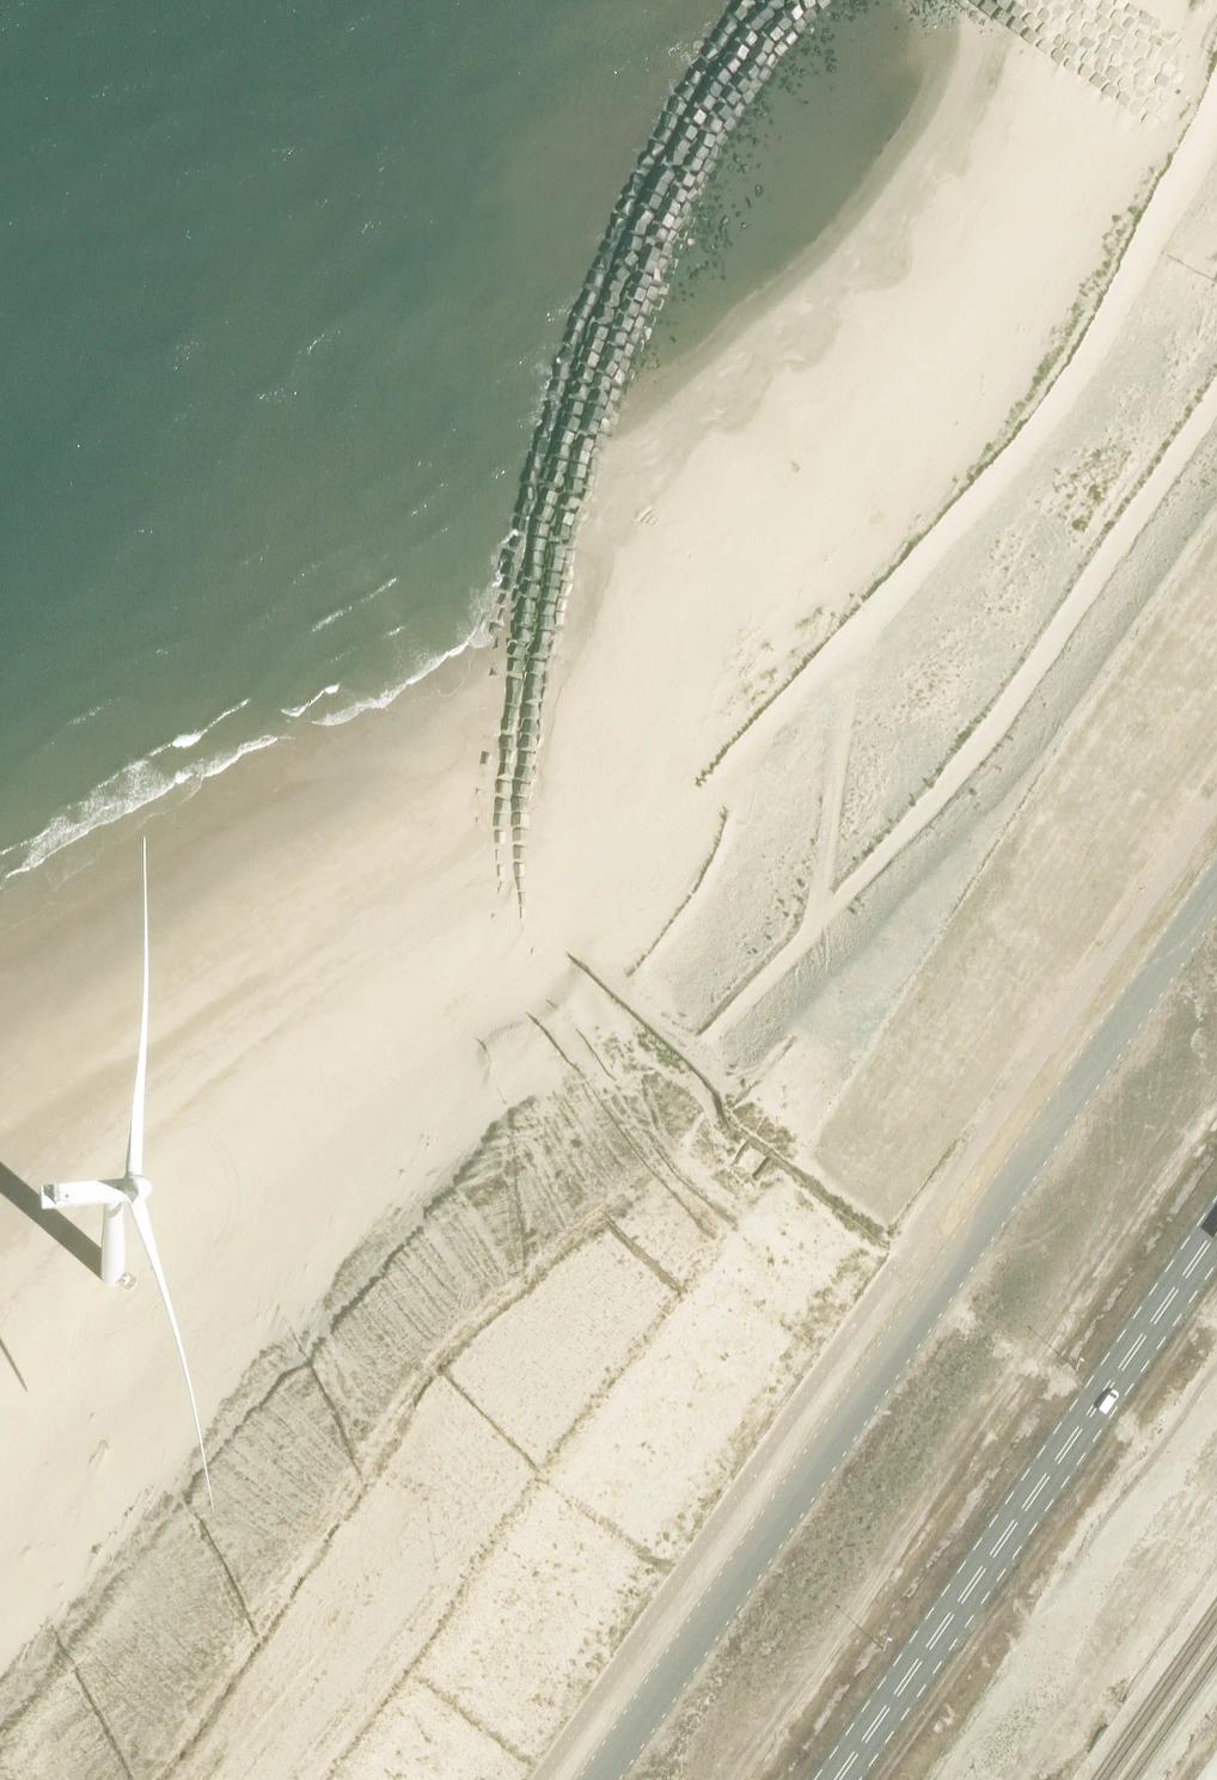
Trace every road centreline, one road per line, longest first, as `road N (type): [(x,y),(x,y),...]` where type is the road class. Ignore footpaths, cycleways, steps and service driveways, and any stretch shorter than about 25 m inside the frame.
road 1 (unclassified): [(1216,891),(603,1779)]
road 2 (secondary): [(1216,1234),(840,1779)]

